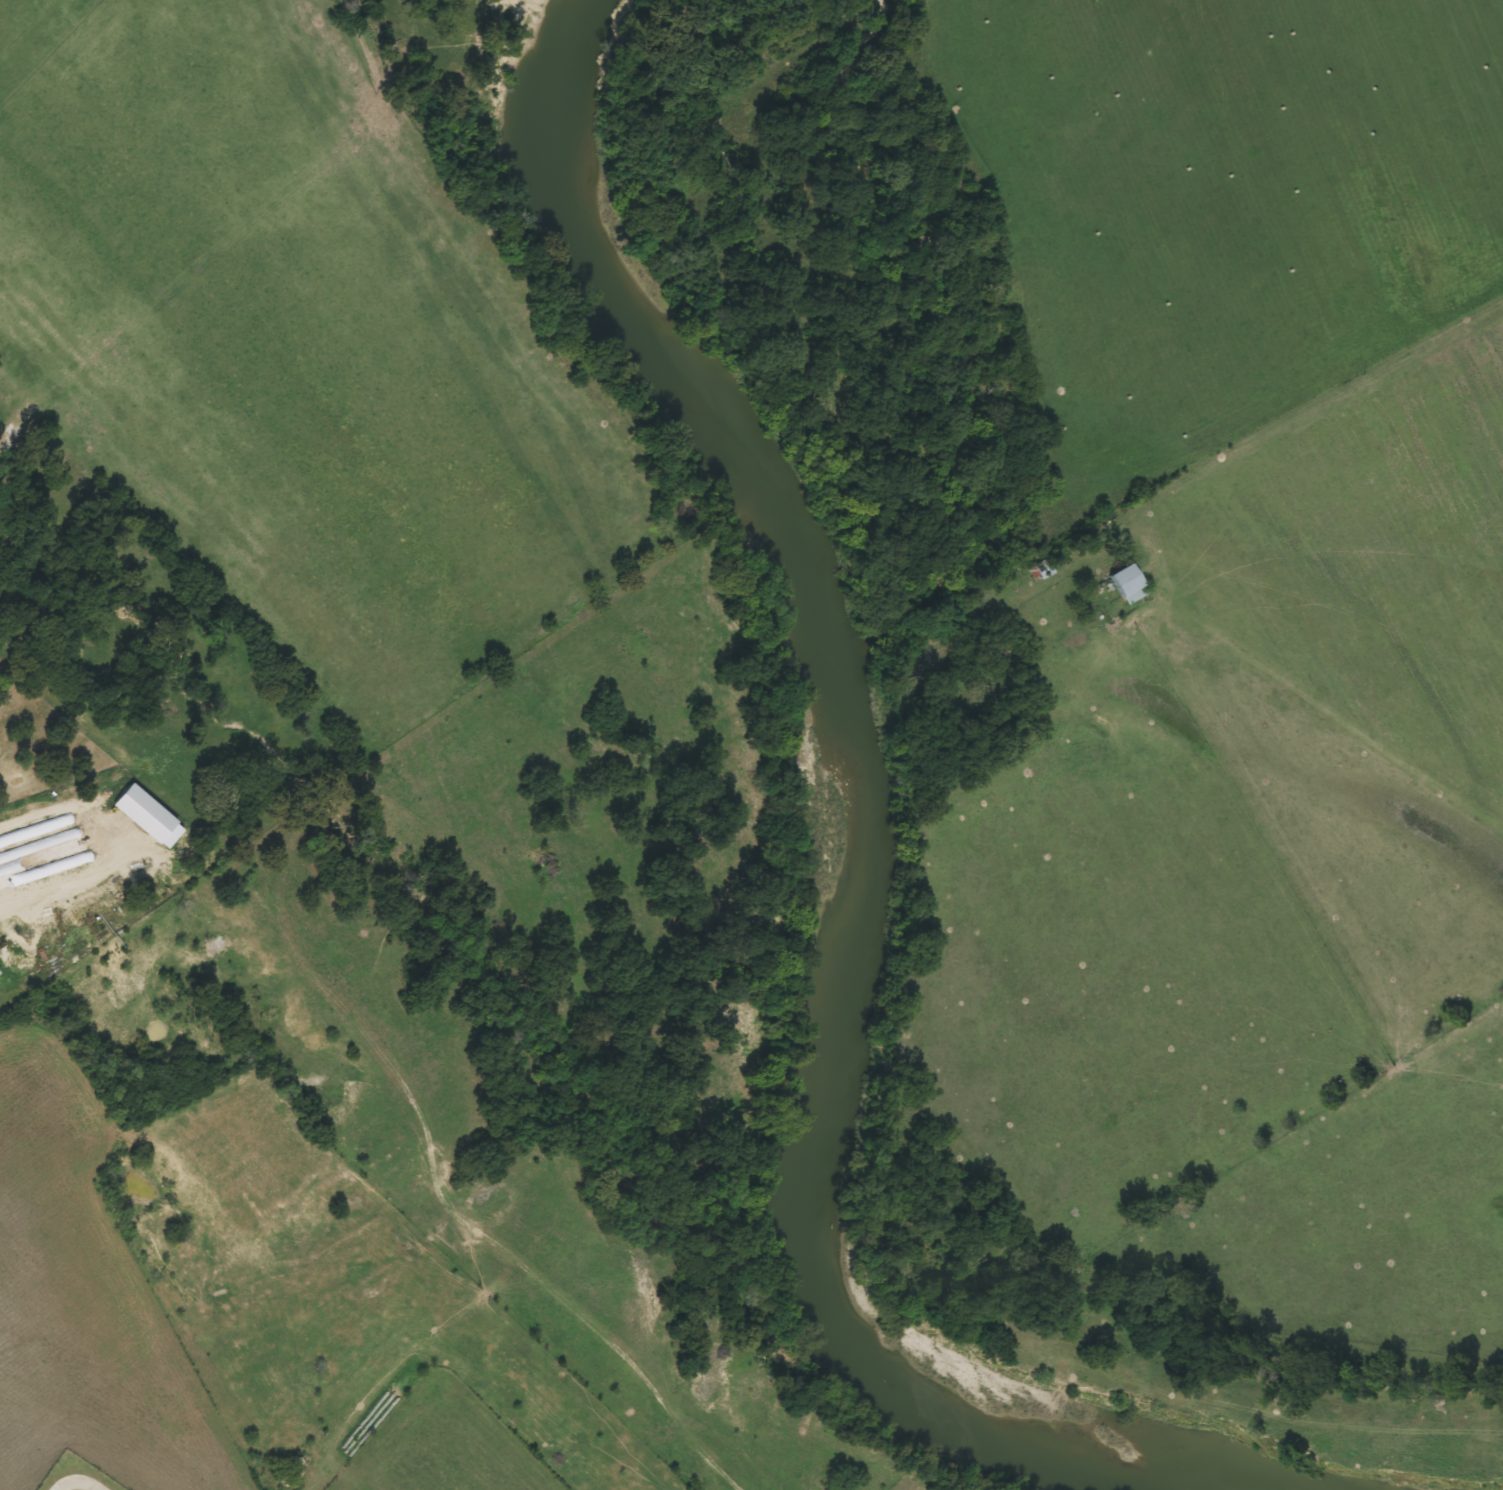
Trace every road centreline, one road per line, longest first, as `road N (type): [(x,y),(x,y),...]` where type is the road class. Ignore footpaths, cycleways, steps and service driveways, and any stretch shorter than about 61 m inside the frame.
road 1 (residential): [(1144,509),(1502,304)]

